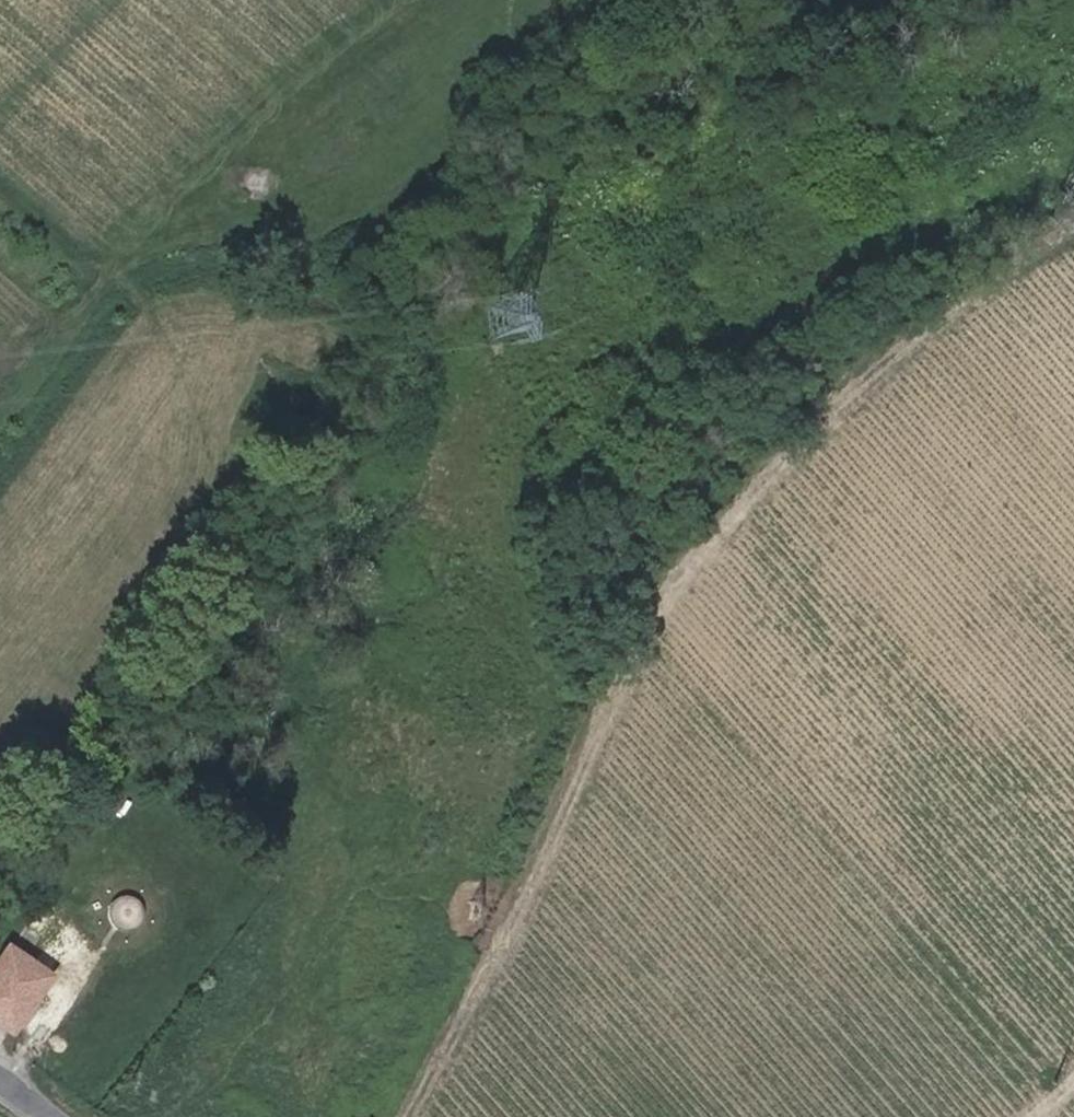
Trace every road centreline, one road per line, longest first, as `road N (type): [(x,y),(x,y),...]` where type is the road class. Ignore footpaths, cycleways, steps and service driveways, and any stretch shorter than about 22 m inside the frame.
road 1 (track): [(0,145),(129,0)]

